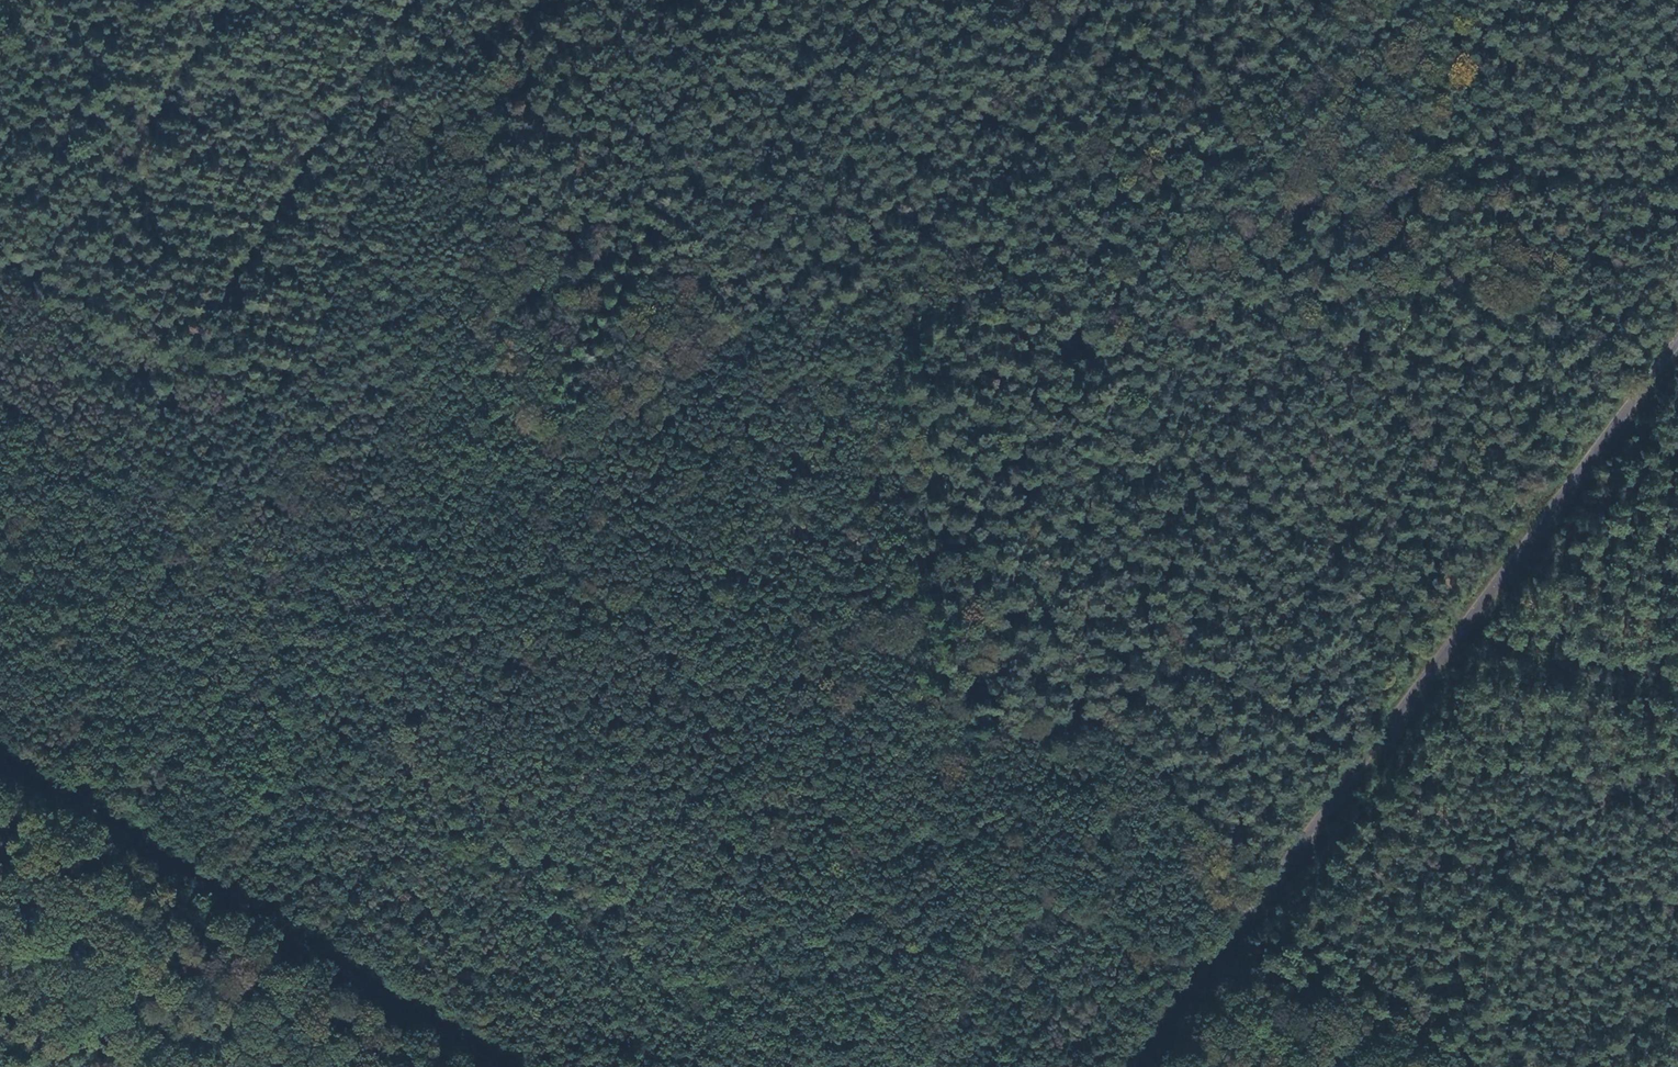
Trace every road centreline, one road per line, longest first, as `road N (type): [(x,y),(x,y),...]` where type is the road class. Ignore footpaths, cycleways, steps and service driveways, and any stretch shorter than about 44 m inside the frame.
road 1 (track): [(1135,1066),(1677,342)]
road 2 (track): [(491,1066),(0,761)]

